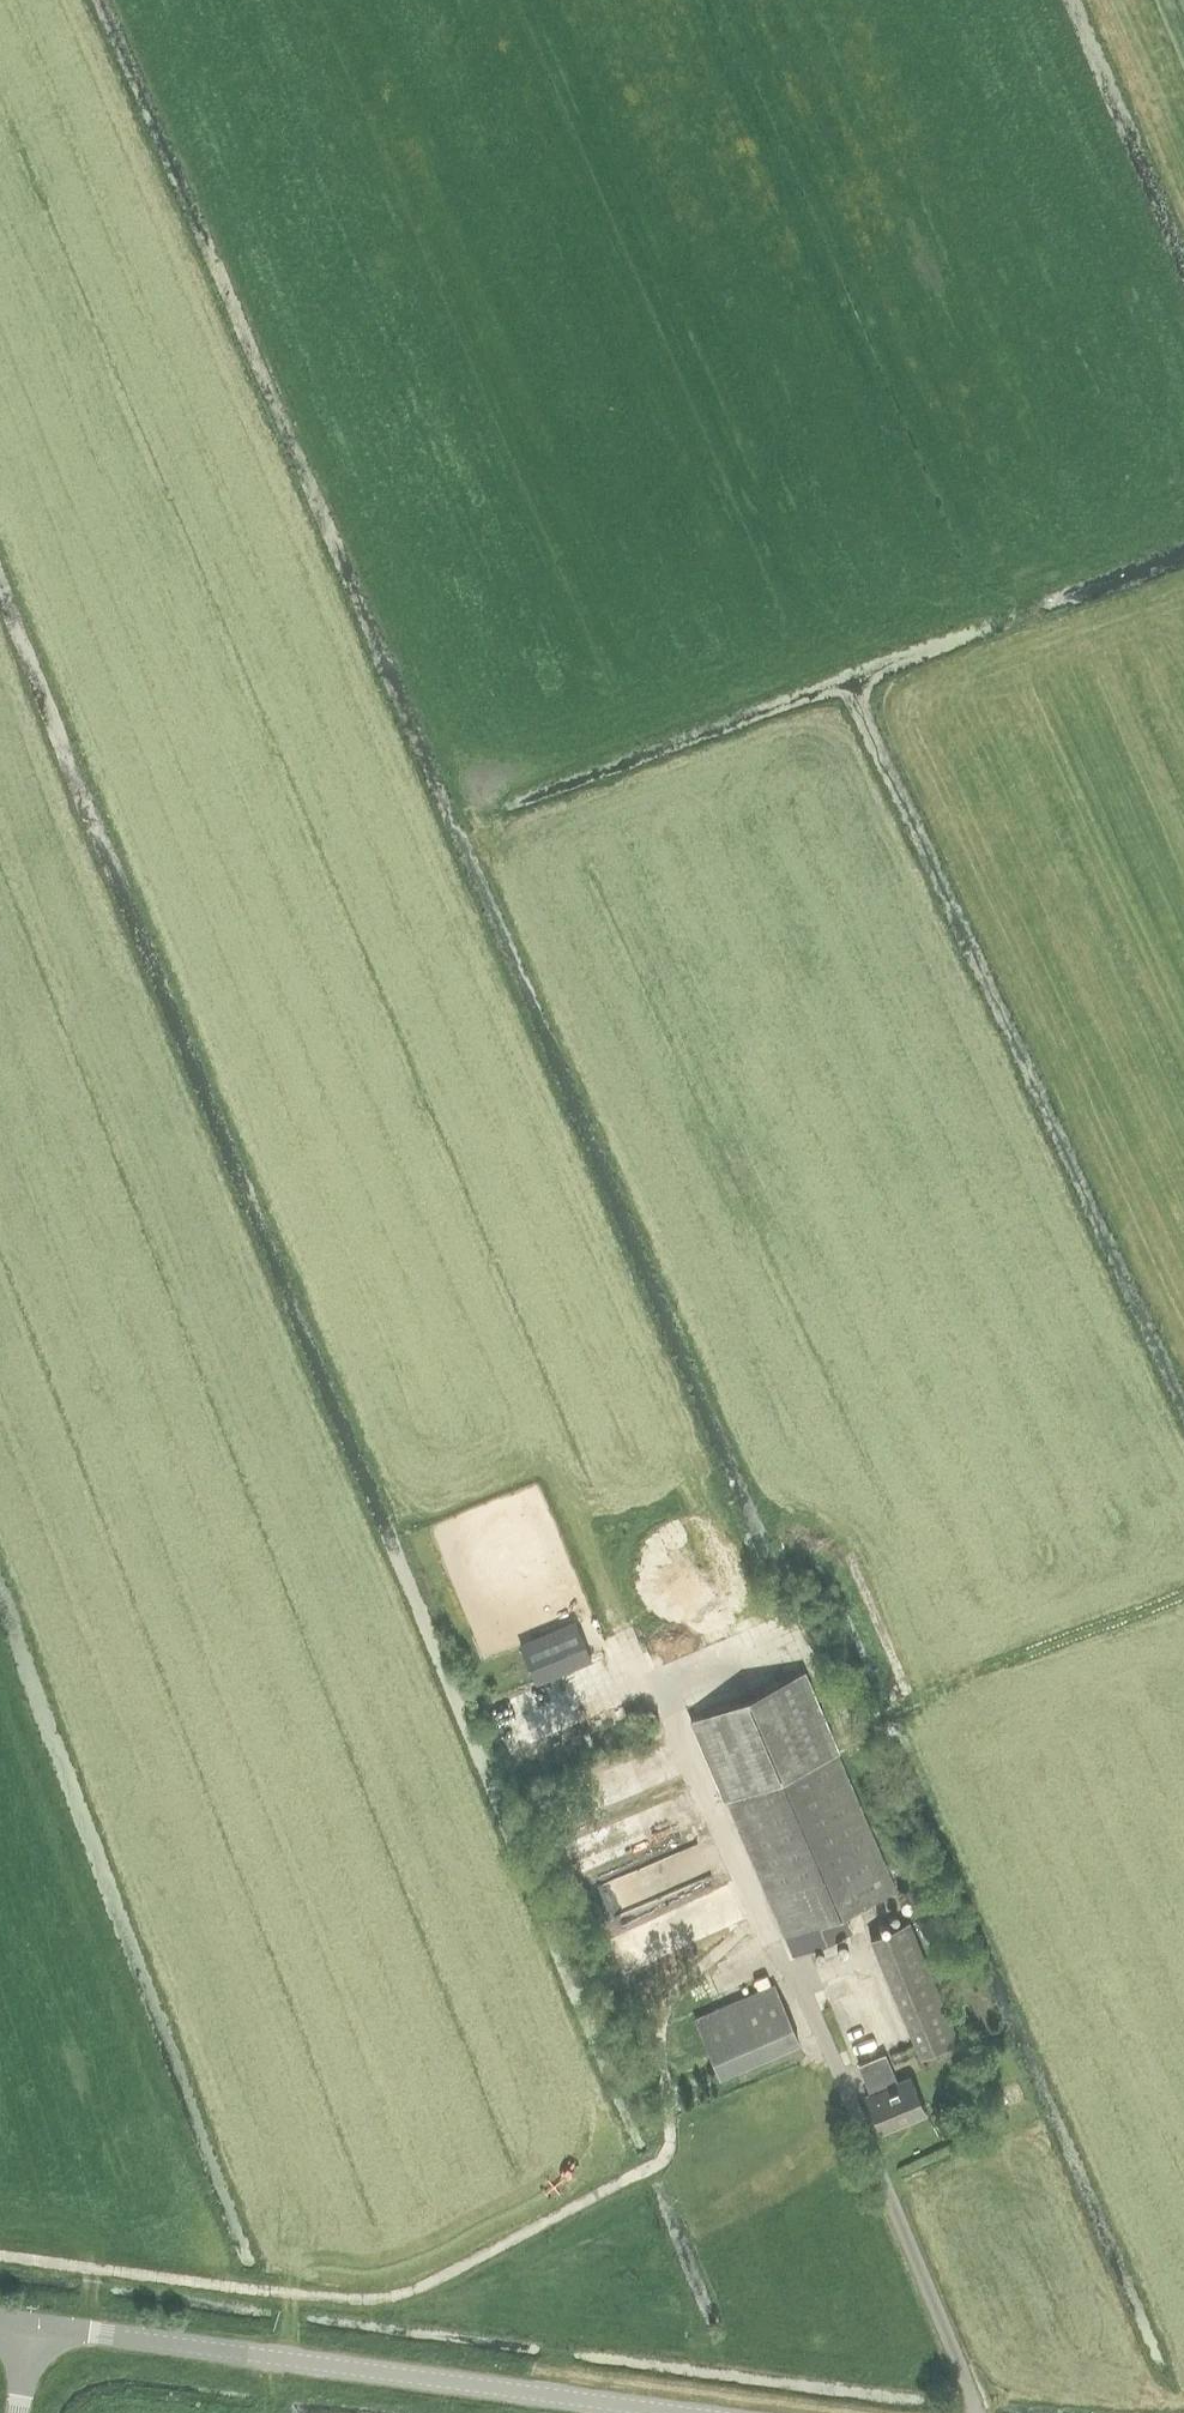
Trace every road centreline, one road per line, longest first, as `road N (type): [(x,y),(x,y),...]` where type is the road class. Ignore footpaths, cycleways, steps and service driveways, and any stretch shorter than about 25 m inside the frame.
road 1 (tertiary): [(33,2327),(670,2412)]

